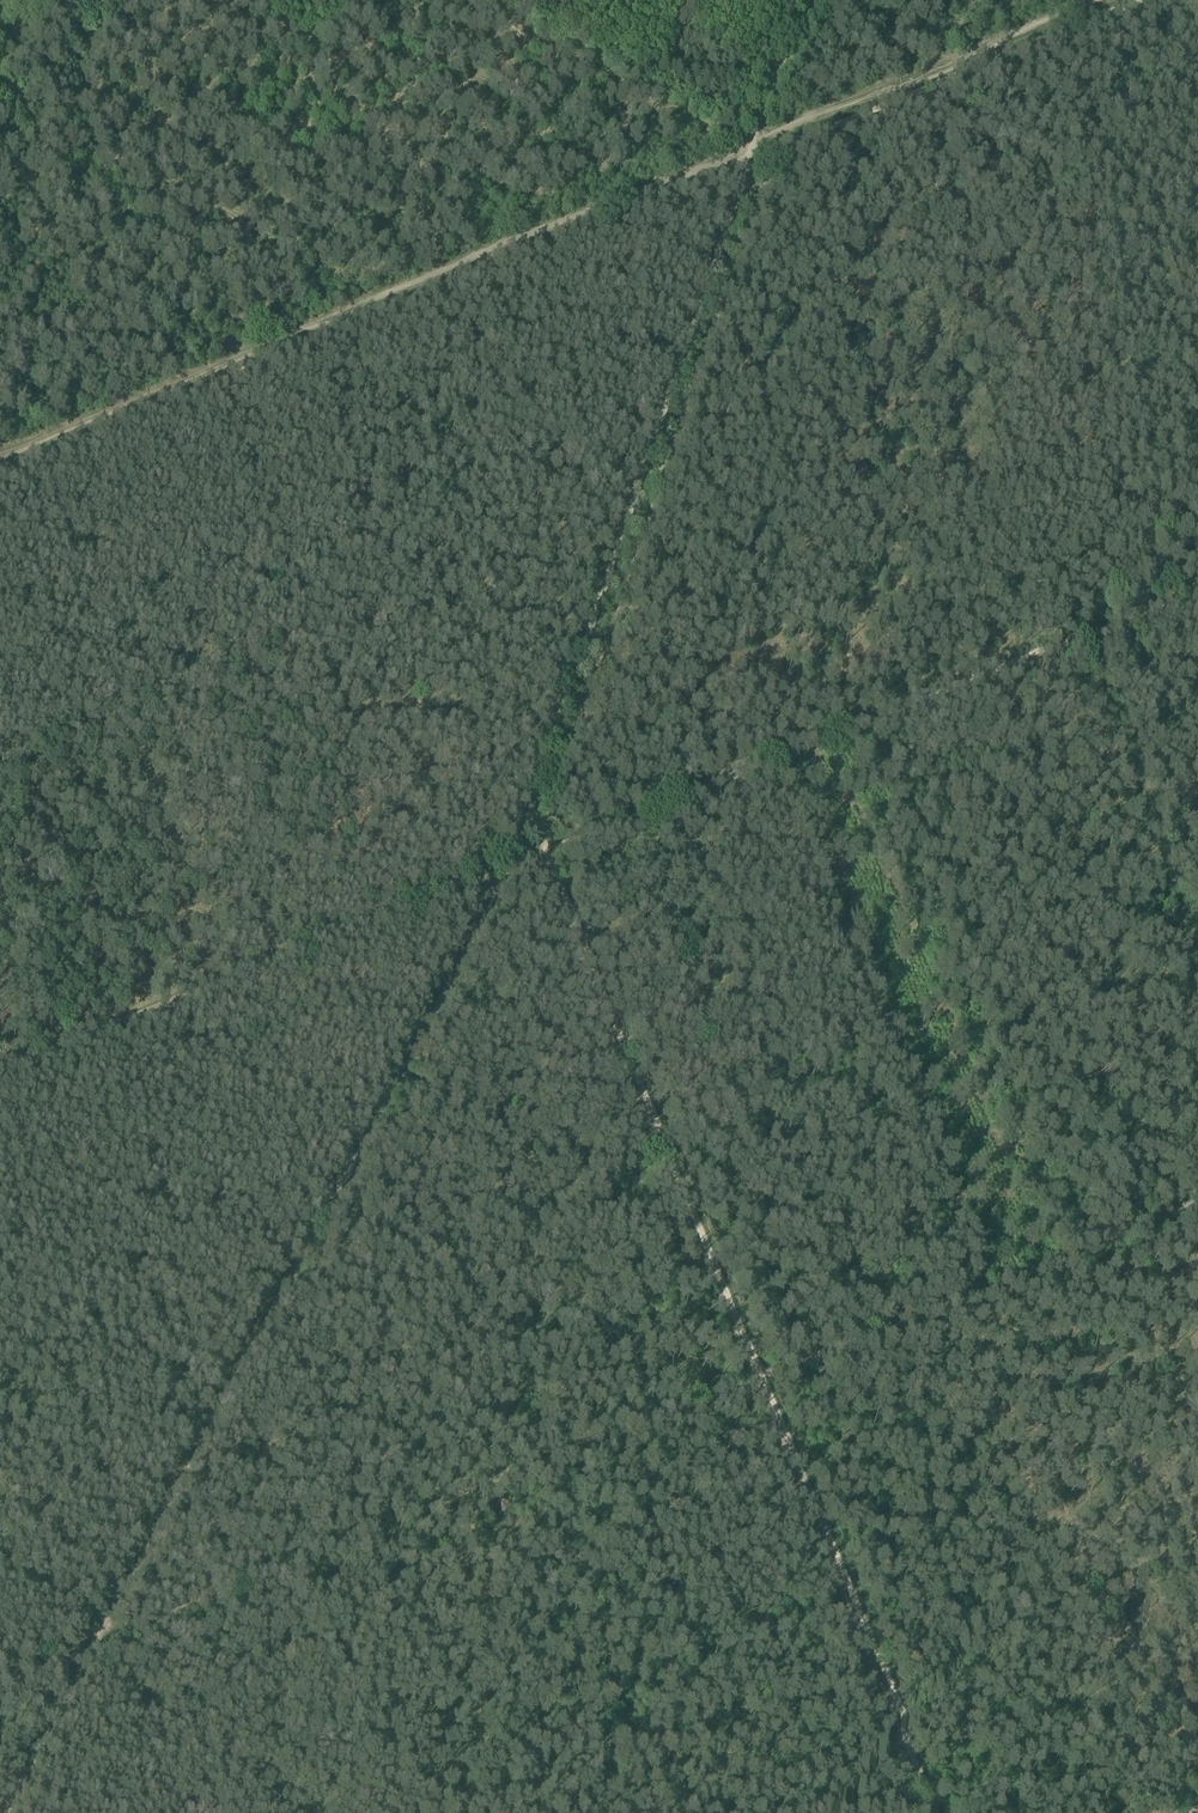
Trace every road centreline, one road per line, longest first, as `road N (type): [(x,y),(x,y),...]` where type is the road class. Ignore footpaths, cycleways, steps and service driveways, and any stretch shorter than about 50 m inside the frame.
road 1 (track): [(101,1646),(509,870)]
road 2 (track): [(757,163),(731,182),(0,476)]
road 3 (track): [(757,163),(534,803),(537,861)]
road 4 (track): [(537,861),(1197,589)]
road 5 (track): [(101,1646),(758,1384)]
road 6 (track): [(0,1078),(537,861)]
road 7 (track): [(537,861),(758,1384)]
road 8 (track): [(758,1384),(1197,1201)]
road 9 (track): [(758,1384),(932,1812)]
road 10 (track): [(1154,0),(757,163)]
road 11 (track): [(101,1646),(13,1812)]
road 12 (track): [(818,0),(758,121),(751,149),(757,163)]
road 13 (track): [(0,910),(58,1055)]

